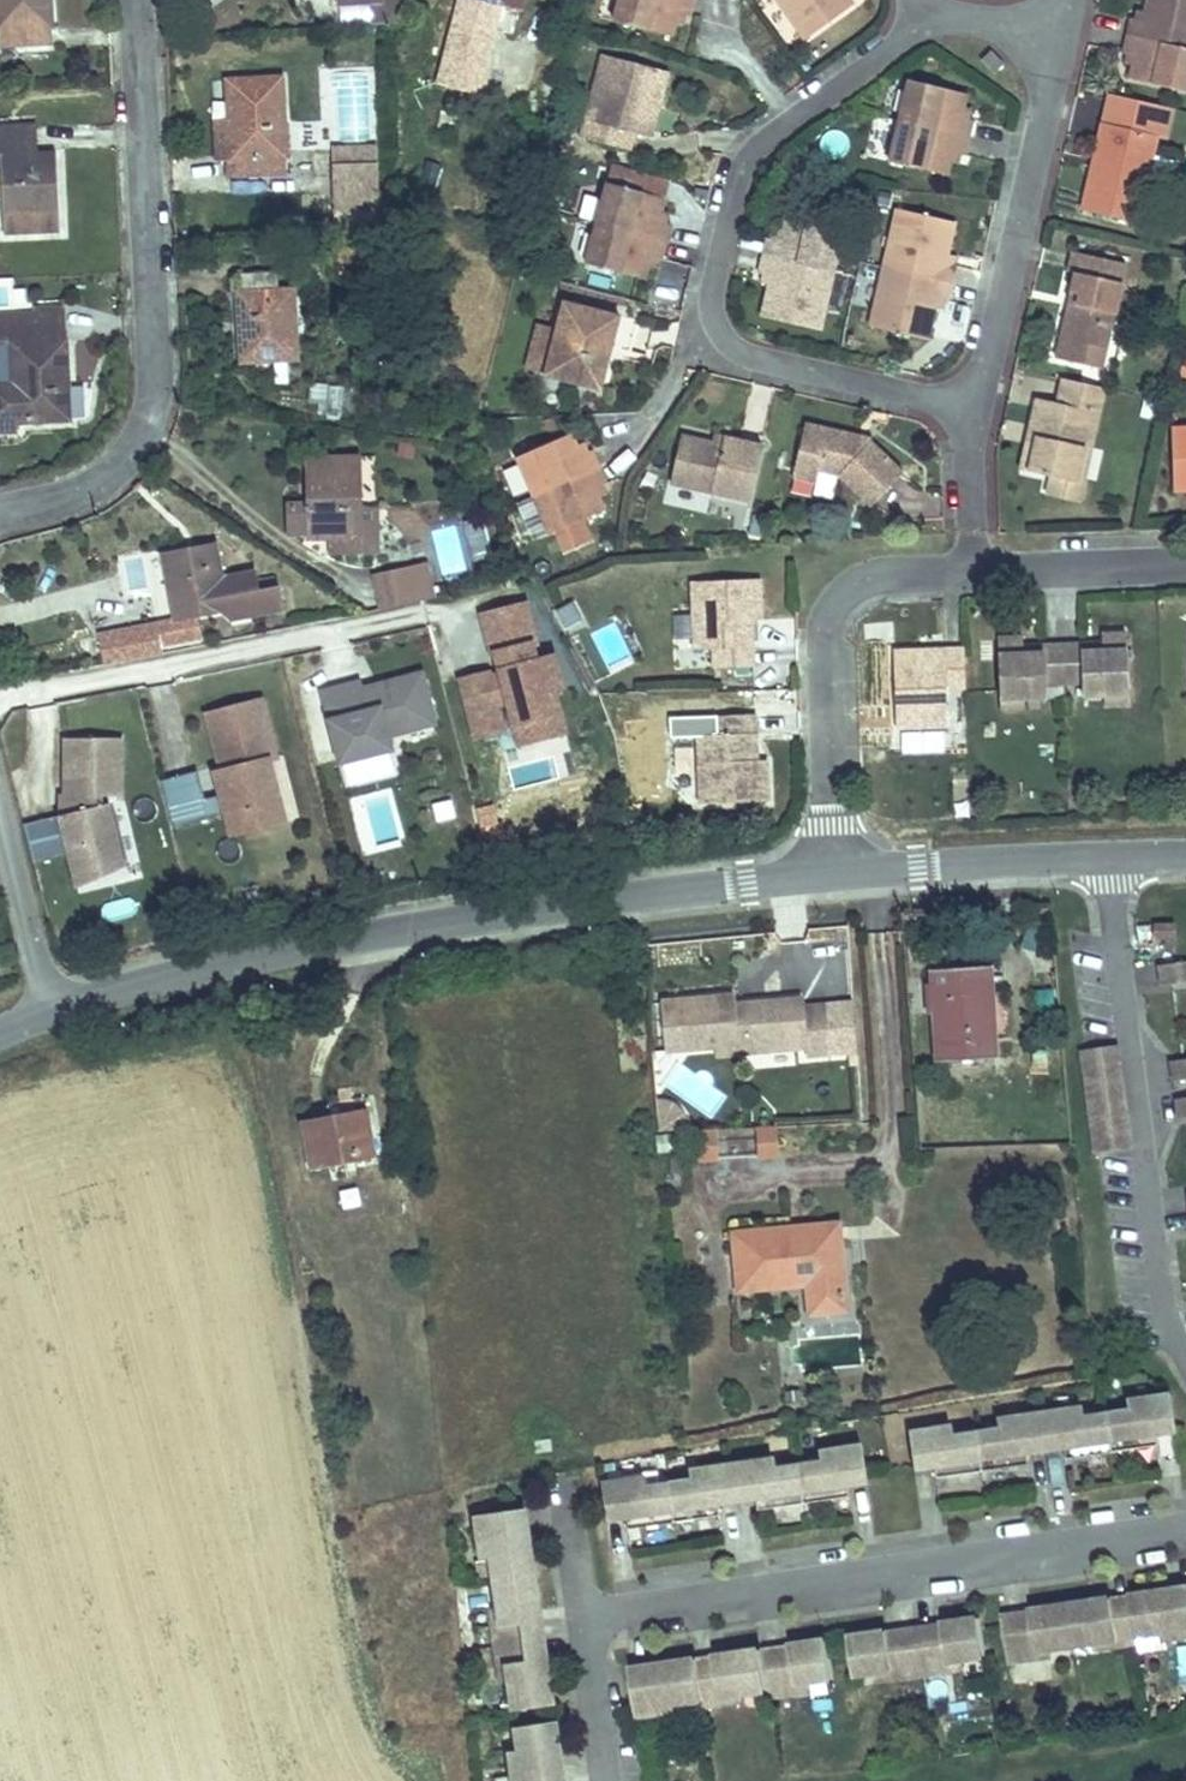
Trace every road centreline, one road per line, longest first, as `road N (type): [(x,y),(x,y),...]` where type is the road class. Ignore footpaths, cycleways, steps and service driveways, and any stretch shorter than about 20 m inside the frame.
road 1 (tertiary): [(51,1015),(377,938),(835,870)]
road 2 (residential): [(929,15),(749,154),(711,305),(737,352),(974,407)]
road 3 (residential): [(574,1610),(1185,1533)]
road 4 (residential): [(0,495),(133,454),(161,381),(142,0)]
road 5 (residential): [(1185,1358),(1166,1301),(1111,859)]
road 6 (residential): [(835,870),(827,600),(975,566)]
road 7 (residential): [(1066,30),(974,407)]
road 8 (tertiary): [(835,870),(1111,859)]
road 9 (residential): [(975,566),(1185,561)]
road 10 (residential): [(51,1015),(0,830)]
road 11 (residential): [(574,1610),(601,1780)]
road 12 (residential): [(975,566),(974,407)]
road 13 (residential): [(1066,30),(929,15)]

